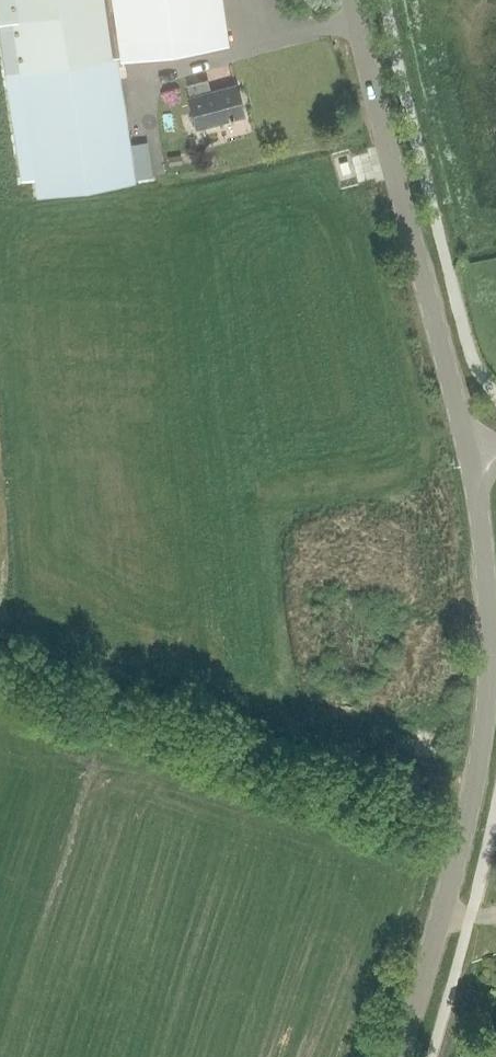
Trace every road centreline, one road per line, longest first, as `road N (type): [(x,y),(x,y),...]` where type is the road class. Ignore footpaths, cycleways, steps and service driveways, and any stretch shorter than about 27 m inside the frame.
road 1 (secondary): [(394,1056),(465,833),(485,732),(490,592),(471,456)]
road 2 (secondary): [(471,456),(352,0)]

